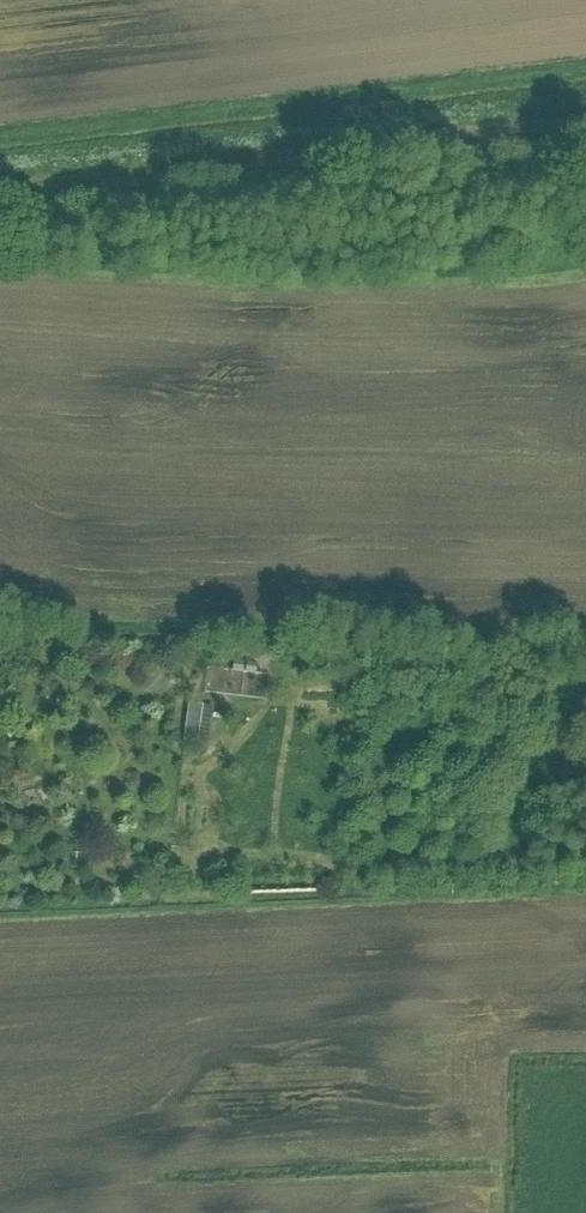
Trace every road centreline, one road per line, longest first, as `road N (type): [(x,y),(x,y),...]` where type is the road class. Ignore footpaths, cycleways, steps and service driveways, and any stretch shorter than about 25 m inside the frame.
road 1 (track): [(0,176),(585,120)]

